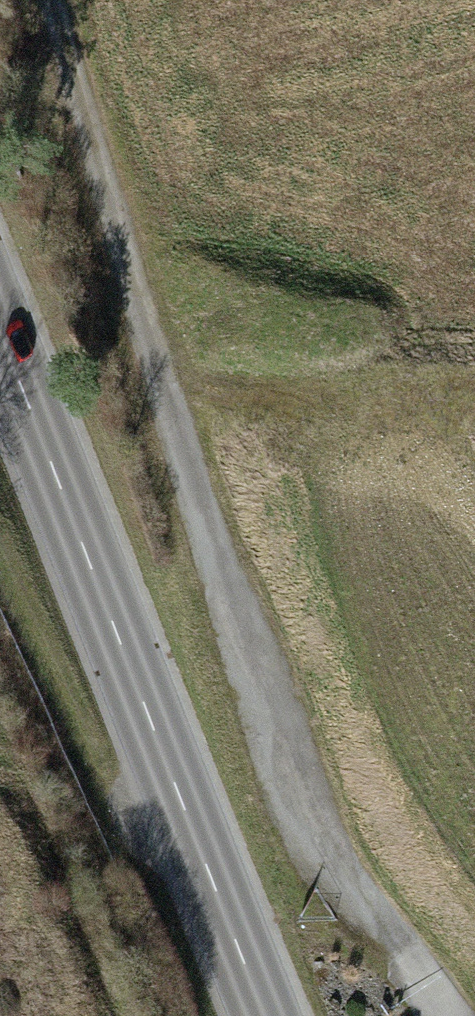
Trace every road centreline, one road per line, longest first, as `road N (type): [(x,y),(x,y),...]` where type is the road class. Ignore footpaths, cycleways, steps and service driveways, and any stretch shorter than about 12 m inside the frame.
road 1 (track): [(441,1015),(381,934),(328,894),(51,0)]
road 2 (tertiary): [(0,337),(265,1015)]

